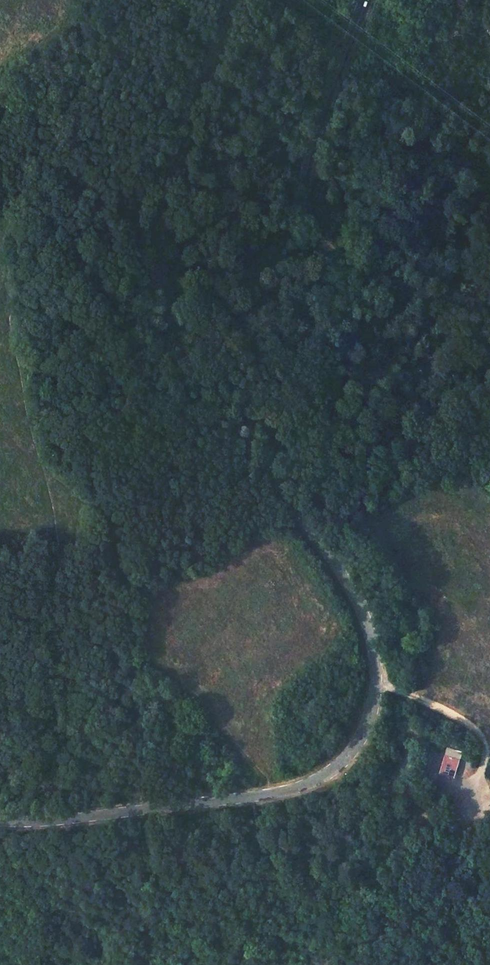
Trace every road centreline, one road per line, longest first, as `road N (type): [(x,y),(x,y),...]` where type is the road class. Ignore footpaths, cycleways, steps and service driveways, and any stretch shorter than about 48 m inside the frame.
road 1 (unclassified): [(0,820),(57,821),(294,788),(344,759),(372,707),(375,652),(366,618),(175,302),(164,202),(232,0)]
road 2 (tertiary): [(365,0),(304,181),(310,231),(334,259),(410,294),(451,300),(489,294)]
road 3 (track): [(376,683),(477,732),(489,747)]

